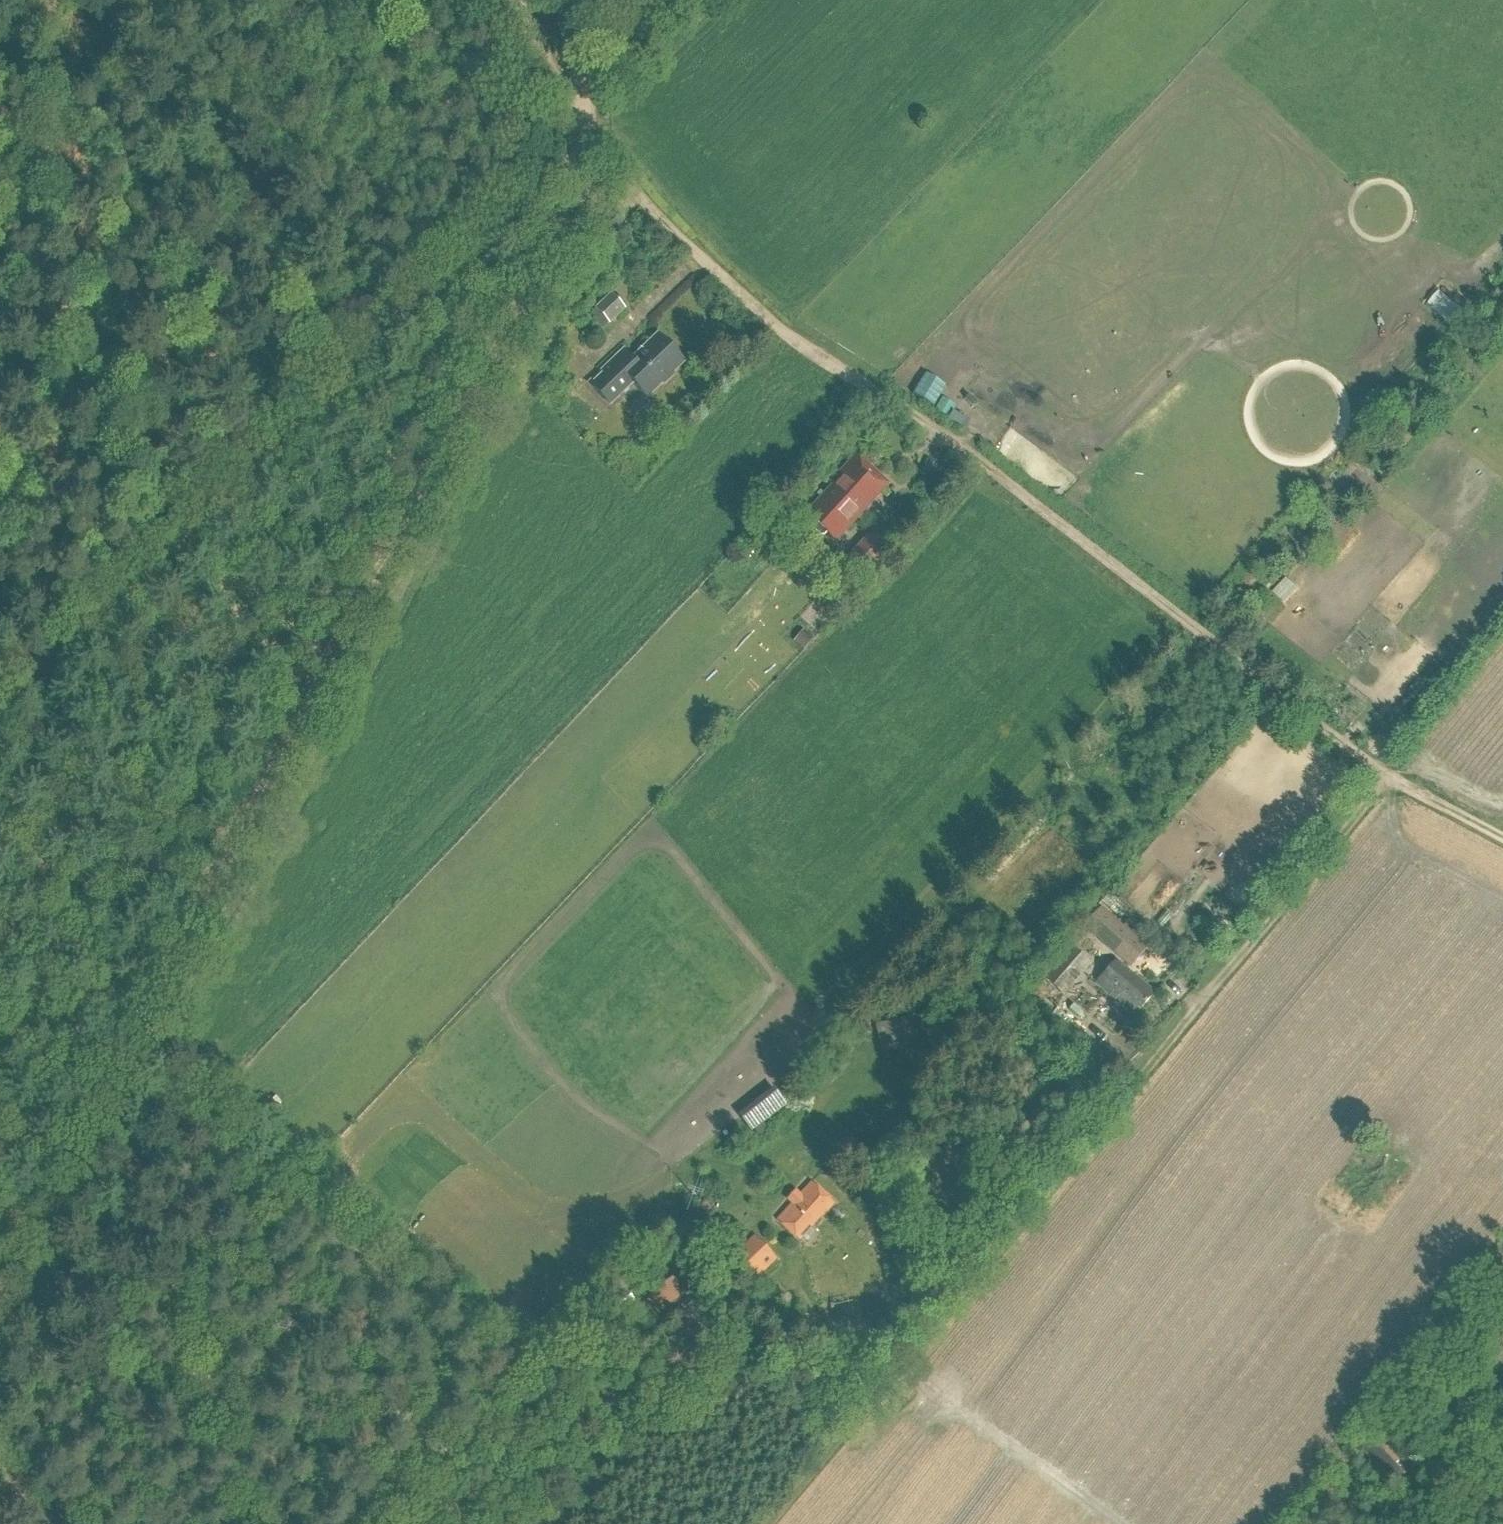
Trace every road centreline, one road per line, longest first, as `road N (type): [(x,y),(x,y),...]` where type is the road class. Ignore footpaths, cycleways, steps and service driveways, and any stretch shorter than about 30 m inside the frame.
road 1 (track): [(519,0),(560,84),(616,171),(783,334),(958,443),(1377,769),(1502,837)]
road 2 (track): [(0,1282),(549,254),(572,165)]
road 3 (track): [(765,1523),(1388,775)]
road 4 (track): [(572,165),(0,723)]
road 5 (track): [(348,1523),(398,1465),(428,1413),(430,1364),(367,1248),(148,1064)]
road 6 (track): [(684,0),(585,99)]

